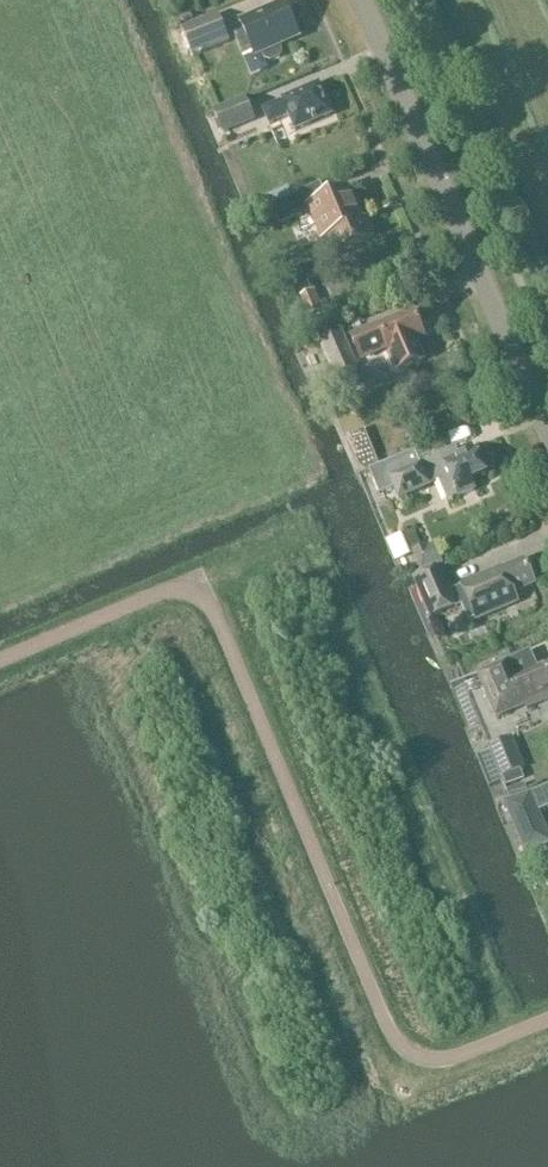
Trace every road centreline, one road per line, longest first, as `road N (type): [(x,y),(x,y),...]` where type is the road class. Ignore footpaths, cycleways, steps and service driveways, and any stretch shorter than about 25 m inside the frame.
road 1 (unclassified): [(547,432),(362,0)]

